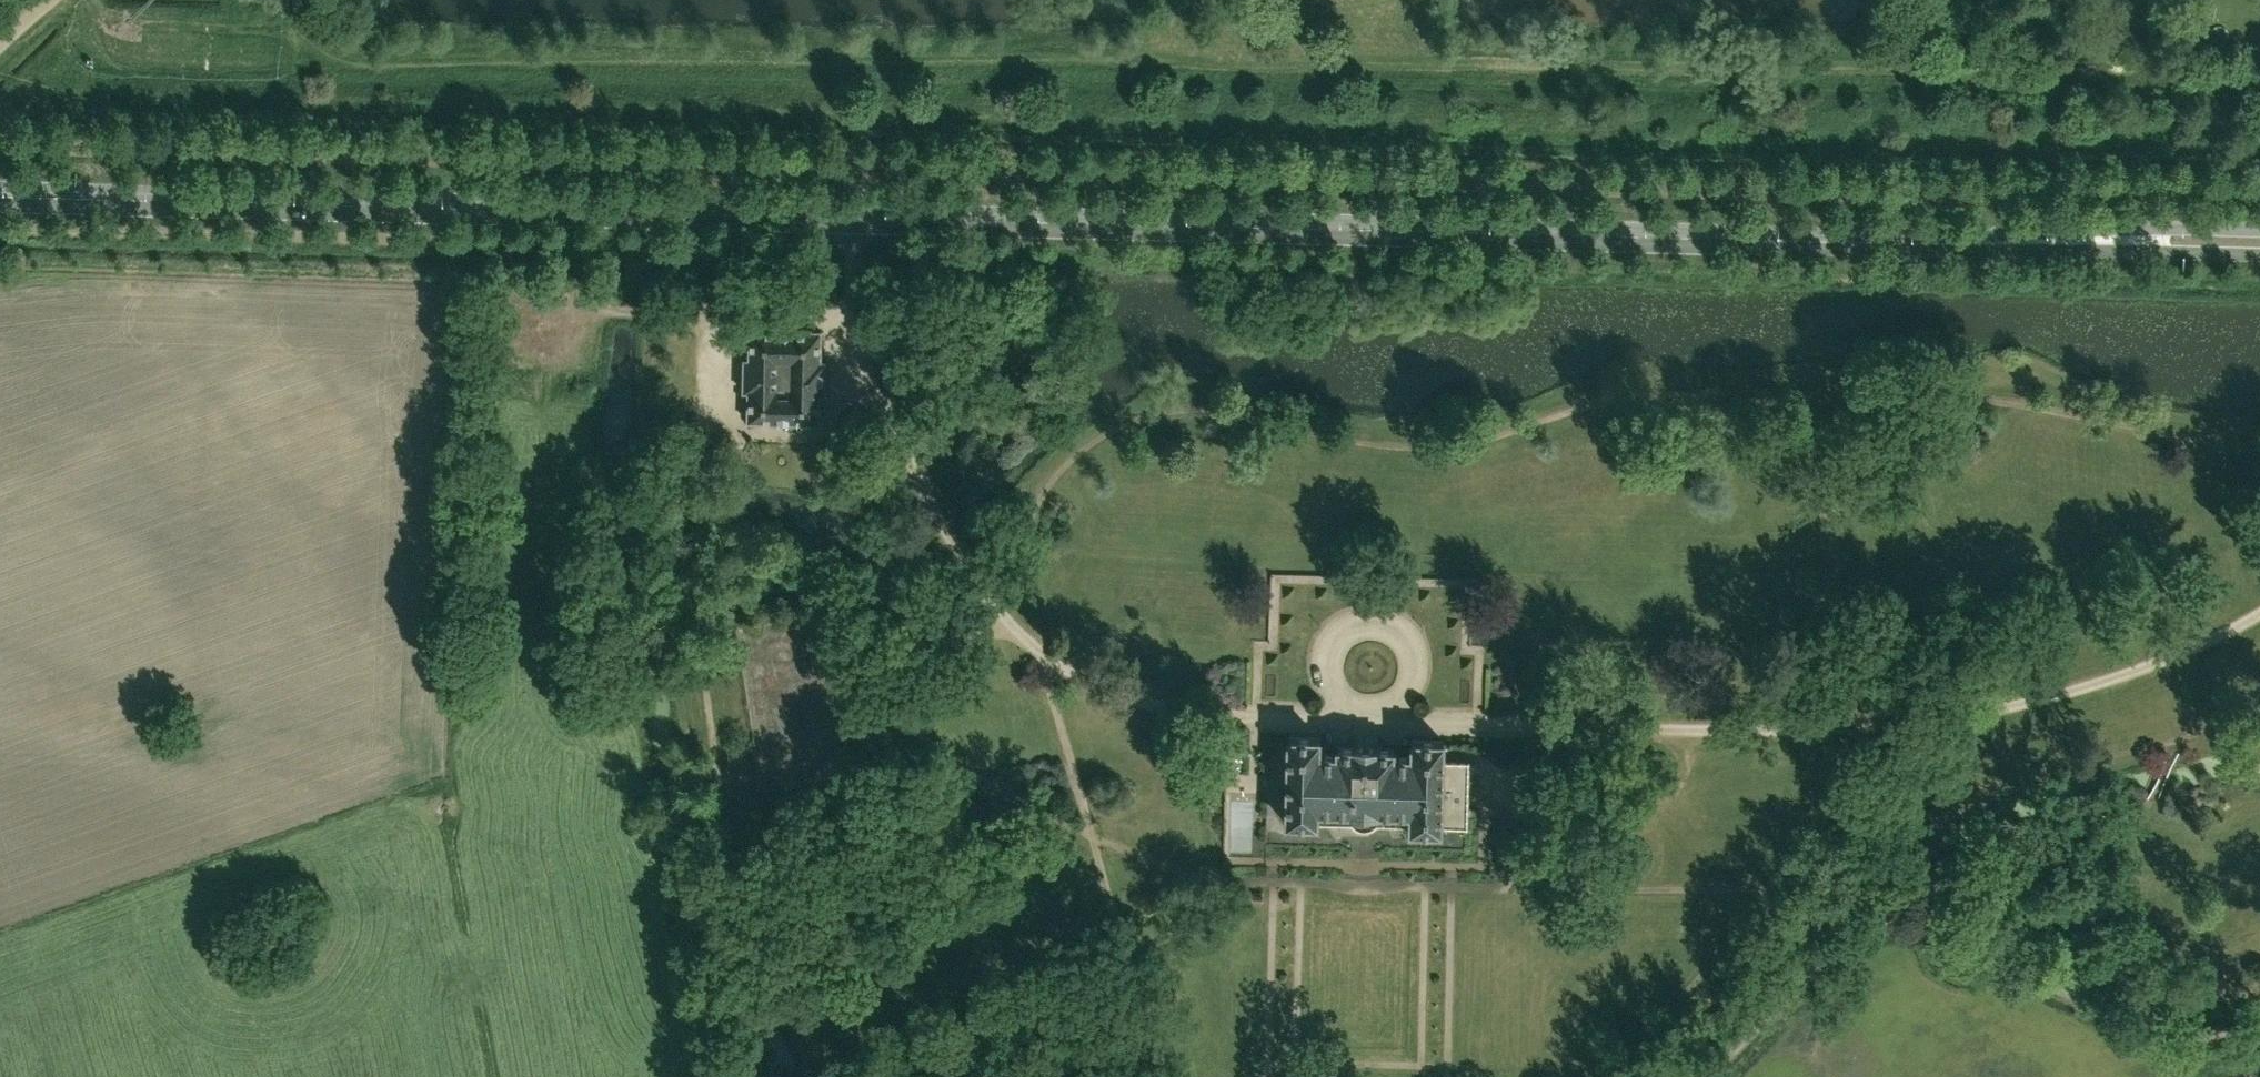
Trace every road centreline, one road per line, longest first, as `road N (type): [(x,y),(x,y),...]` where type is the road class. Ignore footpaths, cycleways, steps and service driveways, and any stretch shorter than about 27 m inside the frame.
road 1 (secondary): [(2259,246),(85,199)]
road 2 (track): [(1708,1076),(1830,953),(1891,921),(1954,932),(2163,1027),(2259,1033)]

